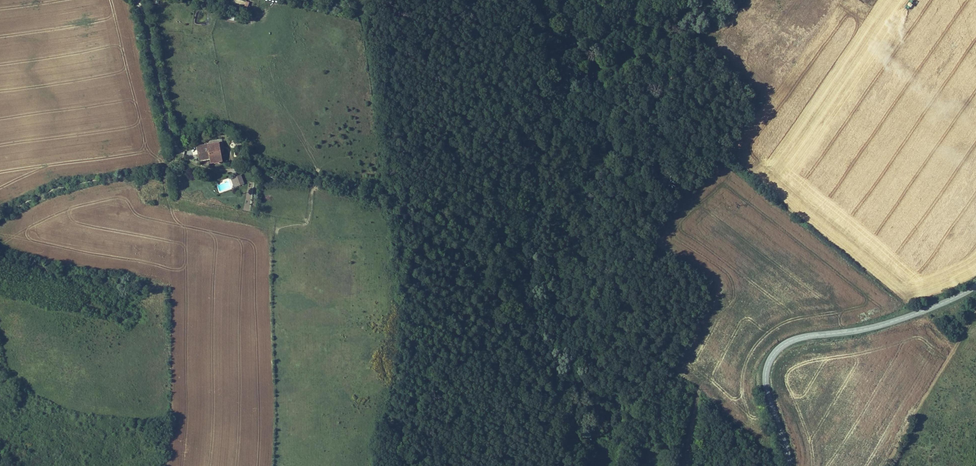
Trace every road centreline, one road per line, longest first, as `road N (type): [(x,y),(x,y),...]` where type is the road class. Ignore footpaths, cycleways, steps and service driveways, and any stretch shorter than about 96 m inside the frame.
road 1 (tertiary): [(787,465),(766,384),(779,349),(908,317),(975,285)]
road 2 (track): [(137,0),(172,140)]

